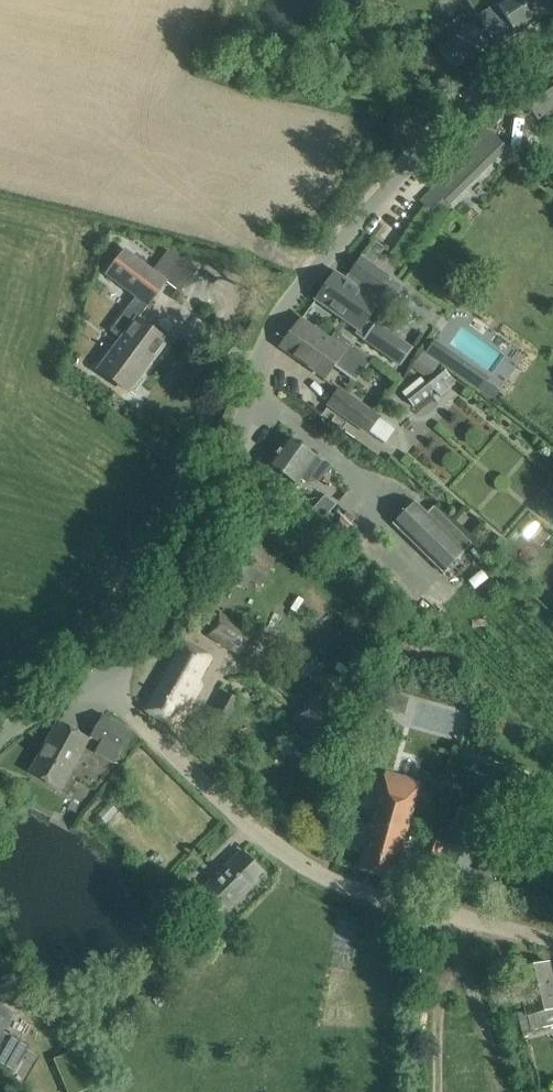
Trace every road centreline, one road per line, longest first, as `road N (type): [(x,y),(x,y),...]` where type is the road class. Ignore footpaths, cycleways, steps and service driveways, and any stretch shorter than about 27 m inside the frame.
road 1 (unclassified): [(97,679),(150,635),(172,604),(293,306),(432,146),(552,34)]
road 2 (unclassified): [(552,945),(378,899),(308,872),(234,817),(97,679)]

